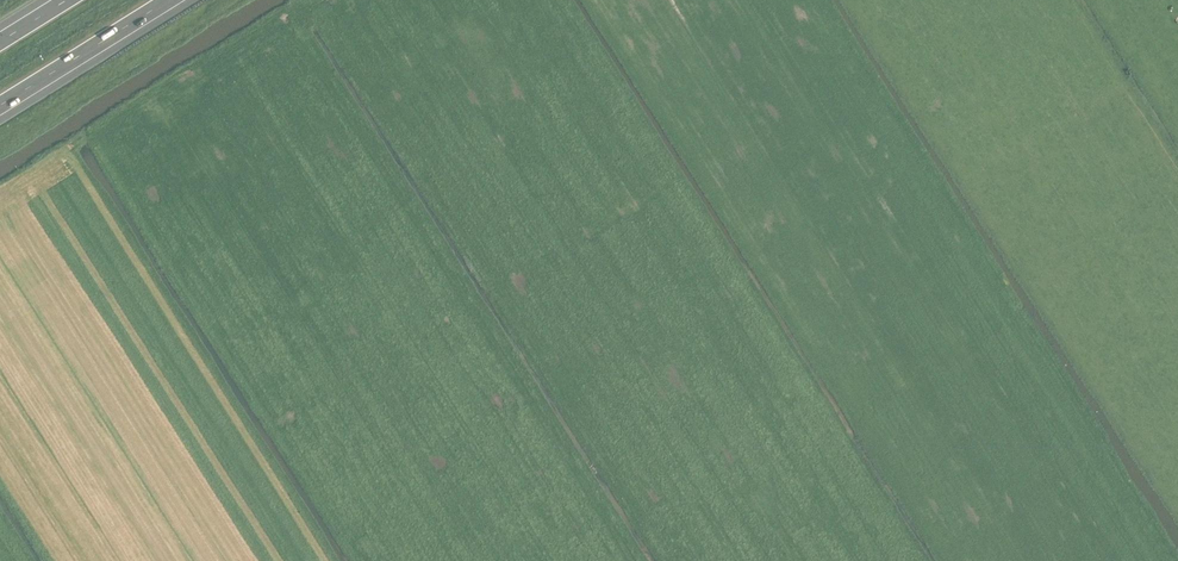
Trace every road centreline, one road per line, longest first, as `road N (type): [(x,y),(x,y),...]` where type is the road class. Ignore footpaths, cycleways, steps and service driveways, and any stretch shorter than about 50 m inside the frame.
road 1 (motorway): [(0,111),(178,0)]

